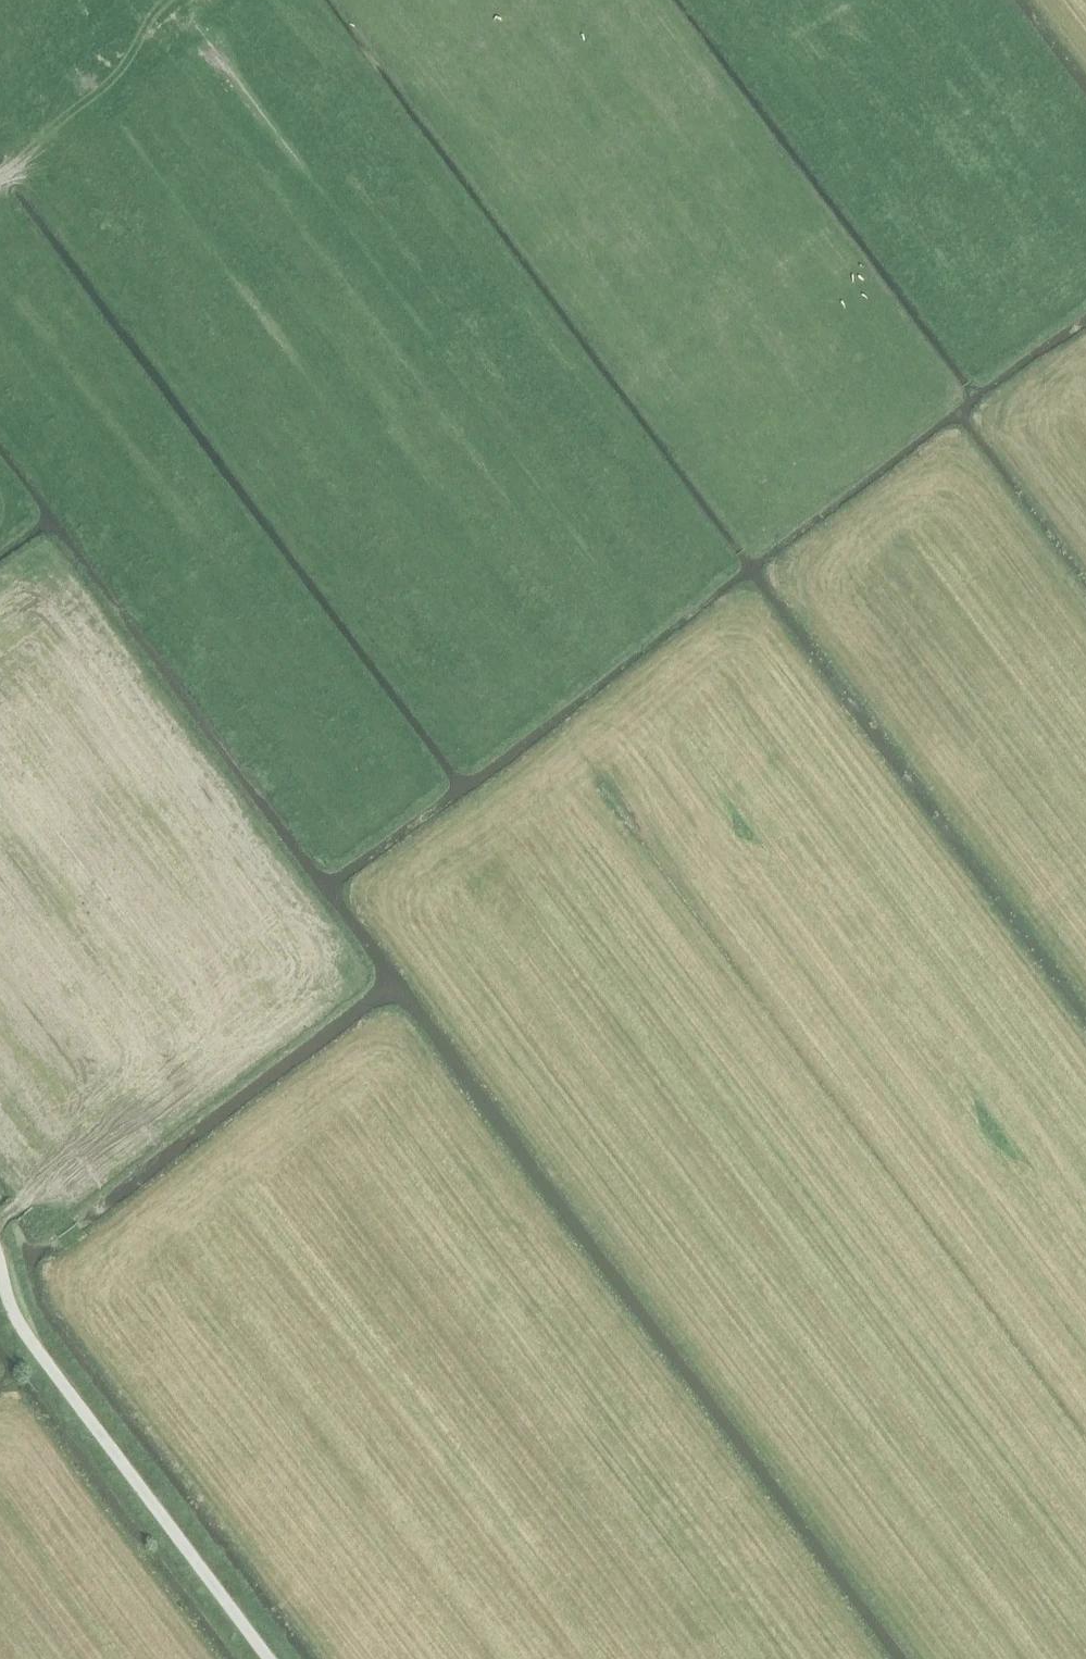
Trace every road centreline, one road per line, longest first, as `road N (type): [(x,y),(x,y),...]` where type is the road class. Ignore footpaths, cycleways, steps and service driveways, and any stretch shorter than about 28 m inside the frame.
road 1 (unclassified): [(267,1658),(32,1346),(0,1277)]

